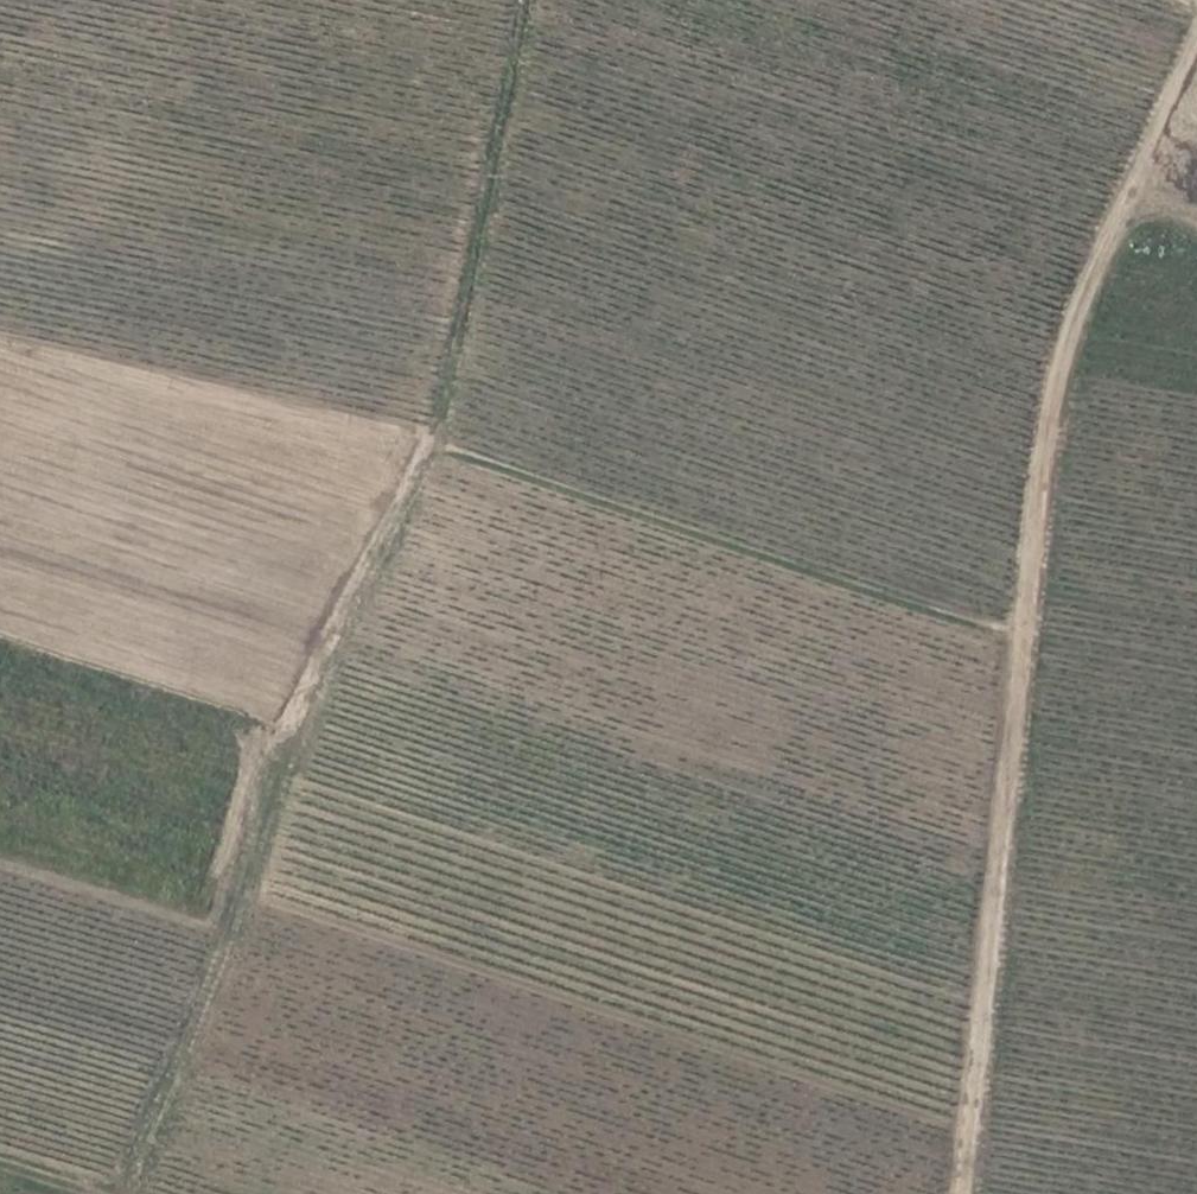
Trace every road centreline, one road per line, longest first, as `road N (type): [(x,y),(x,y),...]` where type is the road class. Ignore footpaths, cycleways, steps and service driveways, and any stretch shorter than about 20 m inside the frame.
road 1 (track): [(964,1193),(1053,362),(1196,35)]

